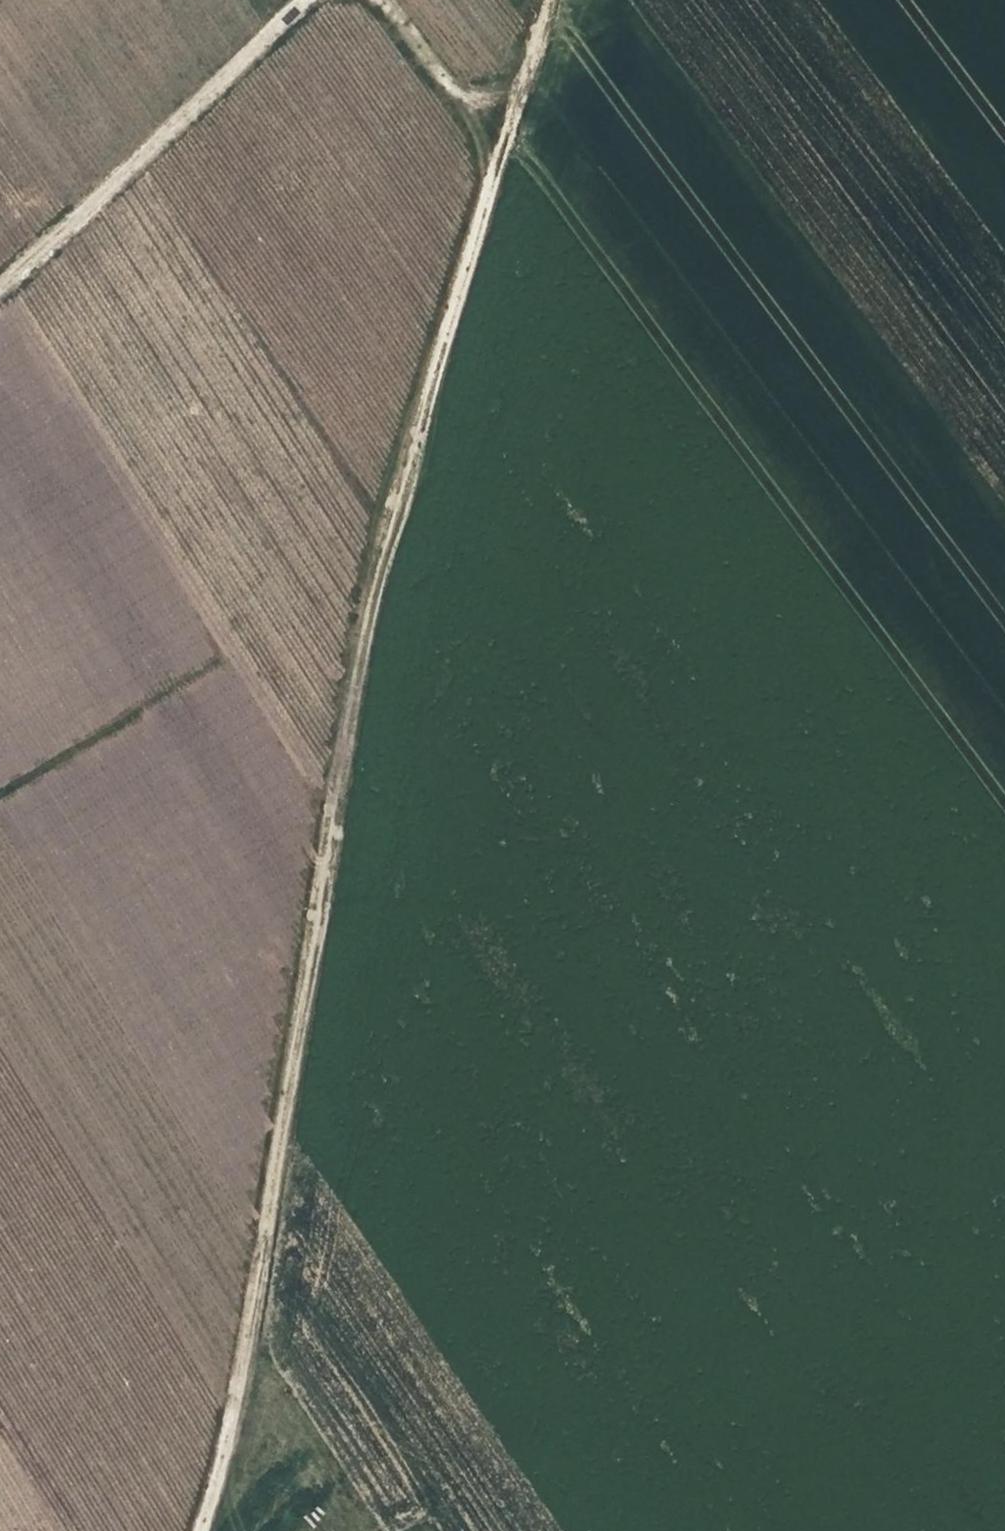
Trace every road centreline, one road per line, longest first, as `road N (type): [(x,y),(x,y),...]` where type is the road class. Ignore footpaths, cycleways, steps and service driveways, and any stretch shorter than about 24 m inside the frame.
road 1 (track): [(549,0),(374,560),(230,1449),(201,1530)]
road 2 (track): [(0,292),(307,0)]
road 3 (track): [(393,0),(503,149)]

